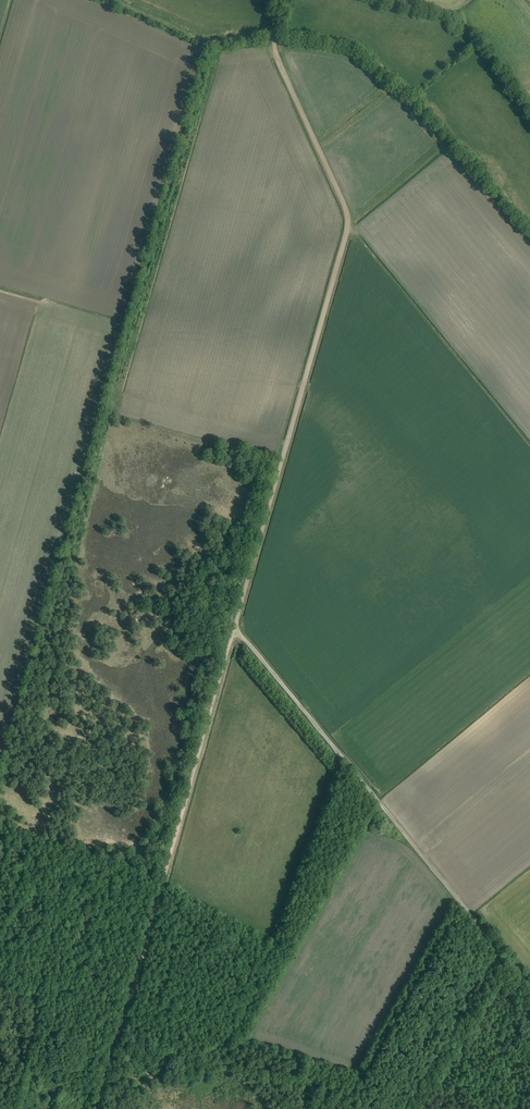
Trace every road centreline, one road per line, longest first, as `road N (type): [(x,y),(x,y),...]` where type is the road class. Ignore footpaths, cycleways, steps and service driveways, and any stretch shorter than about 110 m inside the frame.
road 1 (track): [(278,0),(276,52),(350,222),(235,626)]
road 2 (track): [(235,626),(98,1108)]
road 3 (track): [(529,985),(235,626)]
road 4 (track): [(109,0),(203,41),(275,29)]

